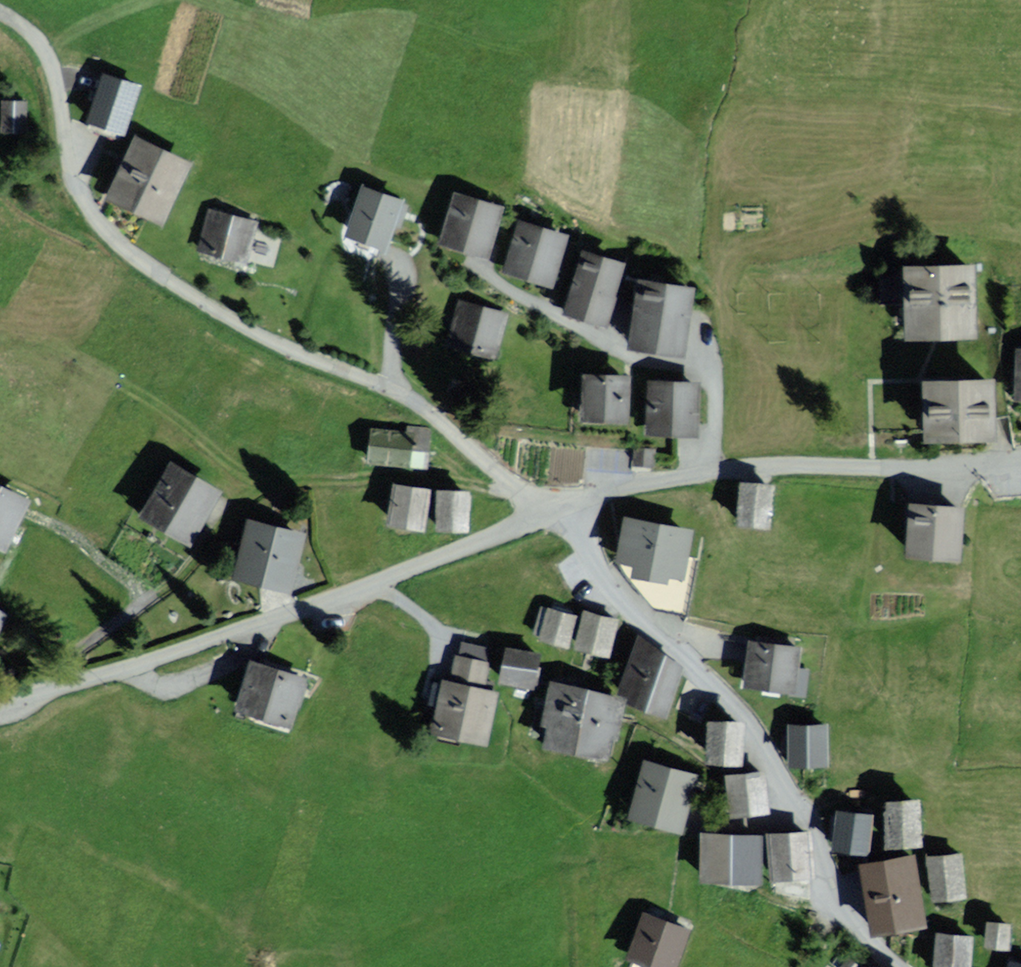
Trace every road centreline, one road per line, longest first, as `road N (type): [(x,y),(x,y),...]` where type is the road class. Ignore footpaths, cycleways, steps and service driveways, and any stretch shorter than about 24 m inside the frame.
road 1 (residential): [(549,513),(398,389),(165,276),(110,236),(69,162),(54,62),(42,40),(0,12)]
road 2 (residential): [(904,966),(868,940),(843,907),(806,807),(736,706),(614,591),(580,532),(549,513)]
road 3 (residential): [(0,699),(227,630),(549,513)]
road 4 (residential): [(549,513),(710,471),(1020,457)]

